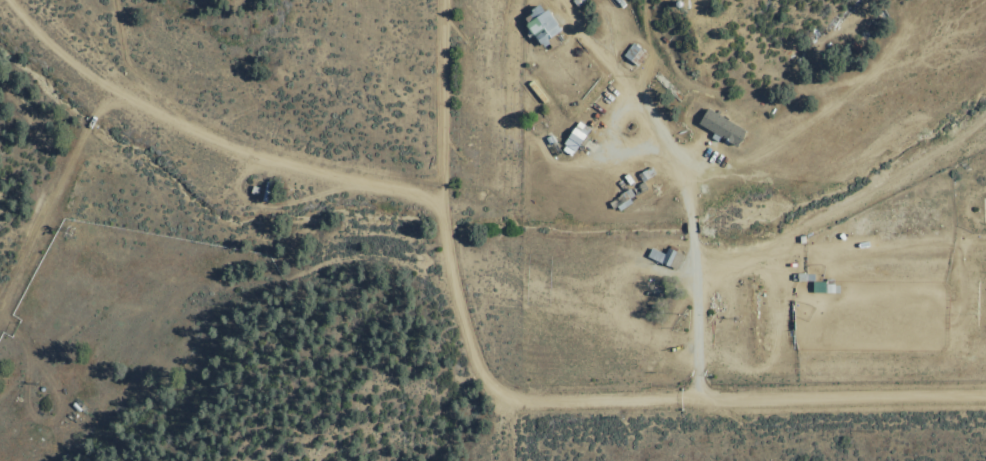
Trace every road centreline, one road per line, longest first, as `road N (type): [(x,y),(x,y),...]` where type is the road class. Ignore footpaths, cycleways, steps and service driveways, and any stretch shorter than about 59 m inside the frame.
road 1 (residential): [(985,399),(542,408),(511,401),(483,374),(469,340),(444,207),(429,196),(244,150),(151,112),(71,62),(5,0)]
road 2 (residential): [(0,318),(104,86)]

